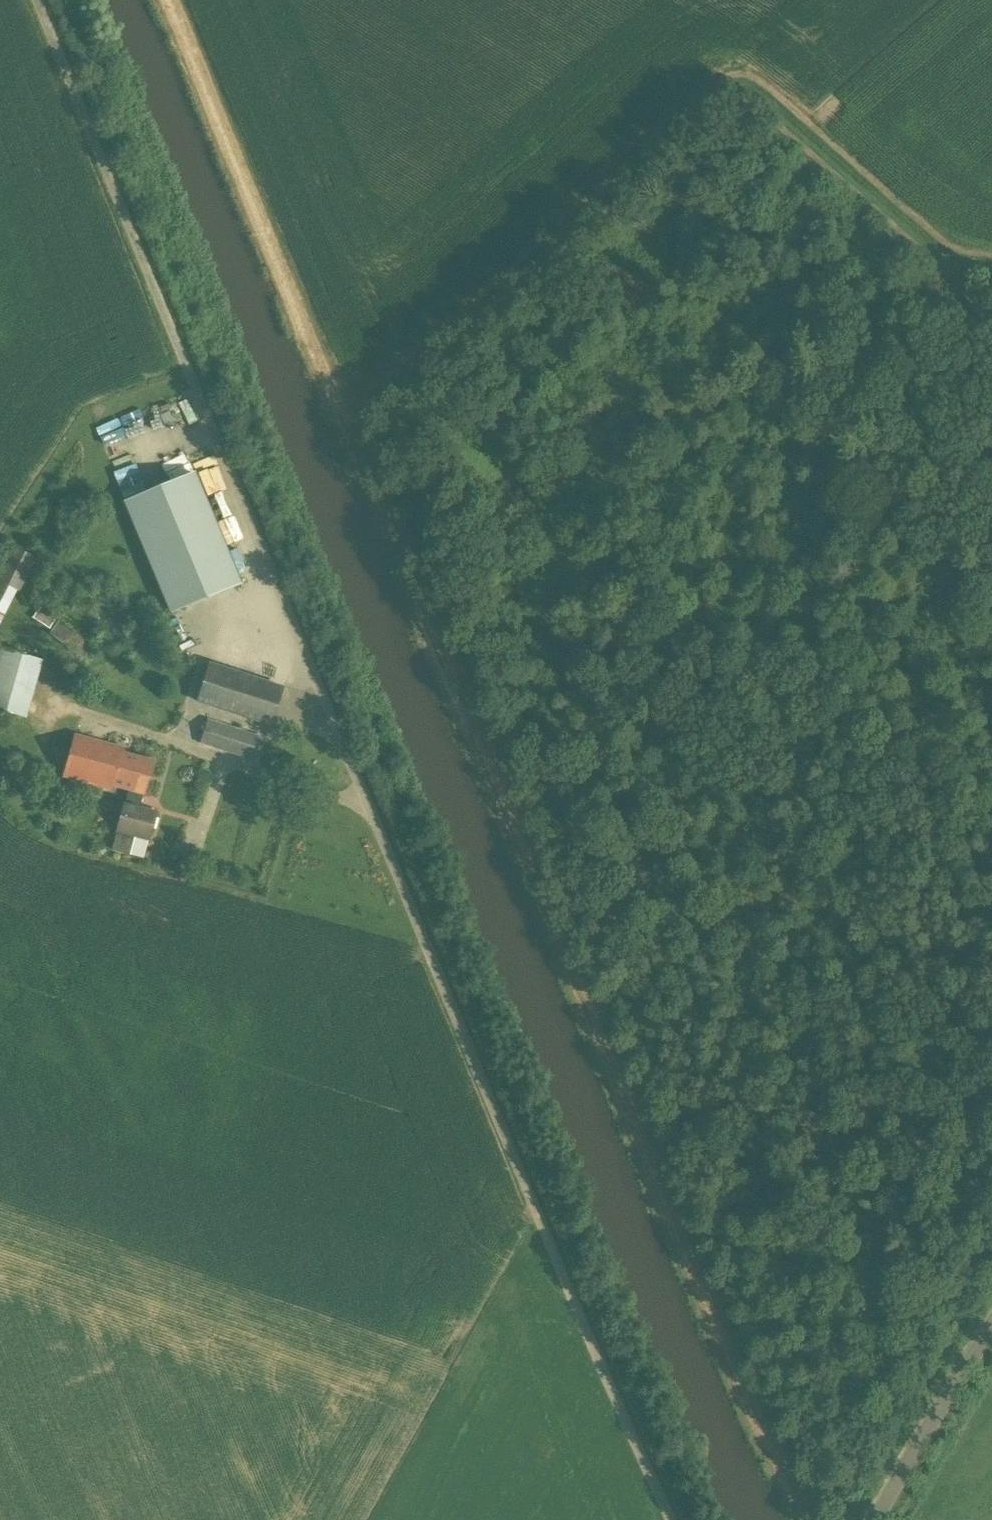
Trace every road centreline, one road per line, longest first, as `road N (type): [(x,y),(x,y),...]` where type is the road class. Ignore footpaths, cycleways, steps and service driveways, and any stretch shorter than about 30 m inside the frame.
road 1 (track): [(670,1519),(41,0)]
road 2 (unclassified): [(876,1519),(991,1329)]

